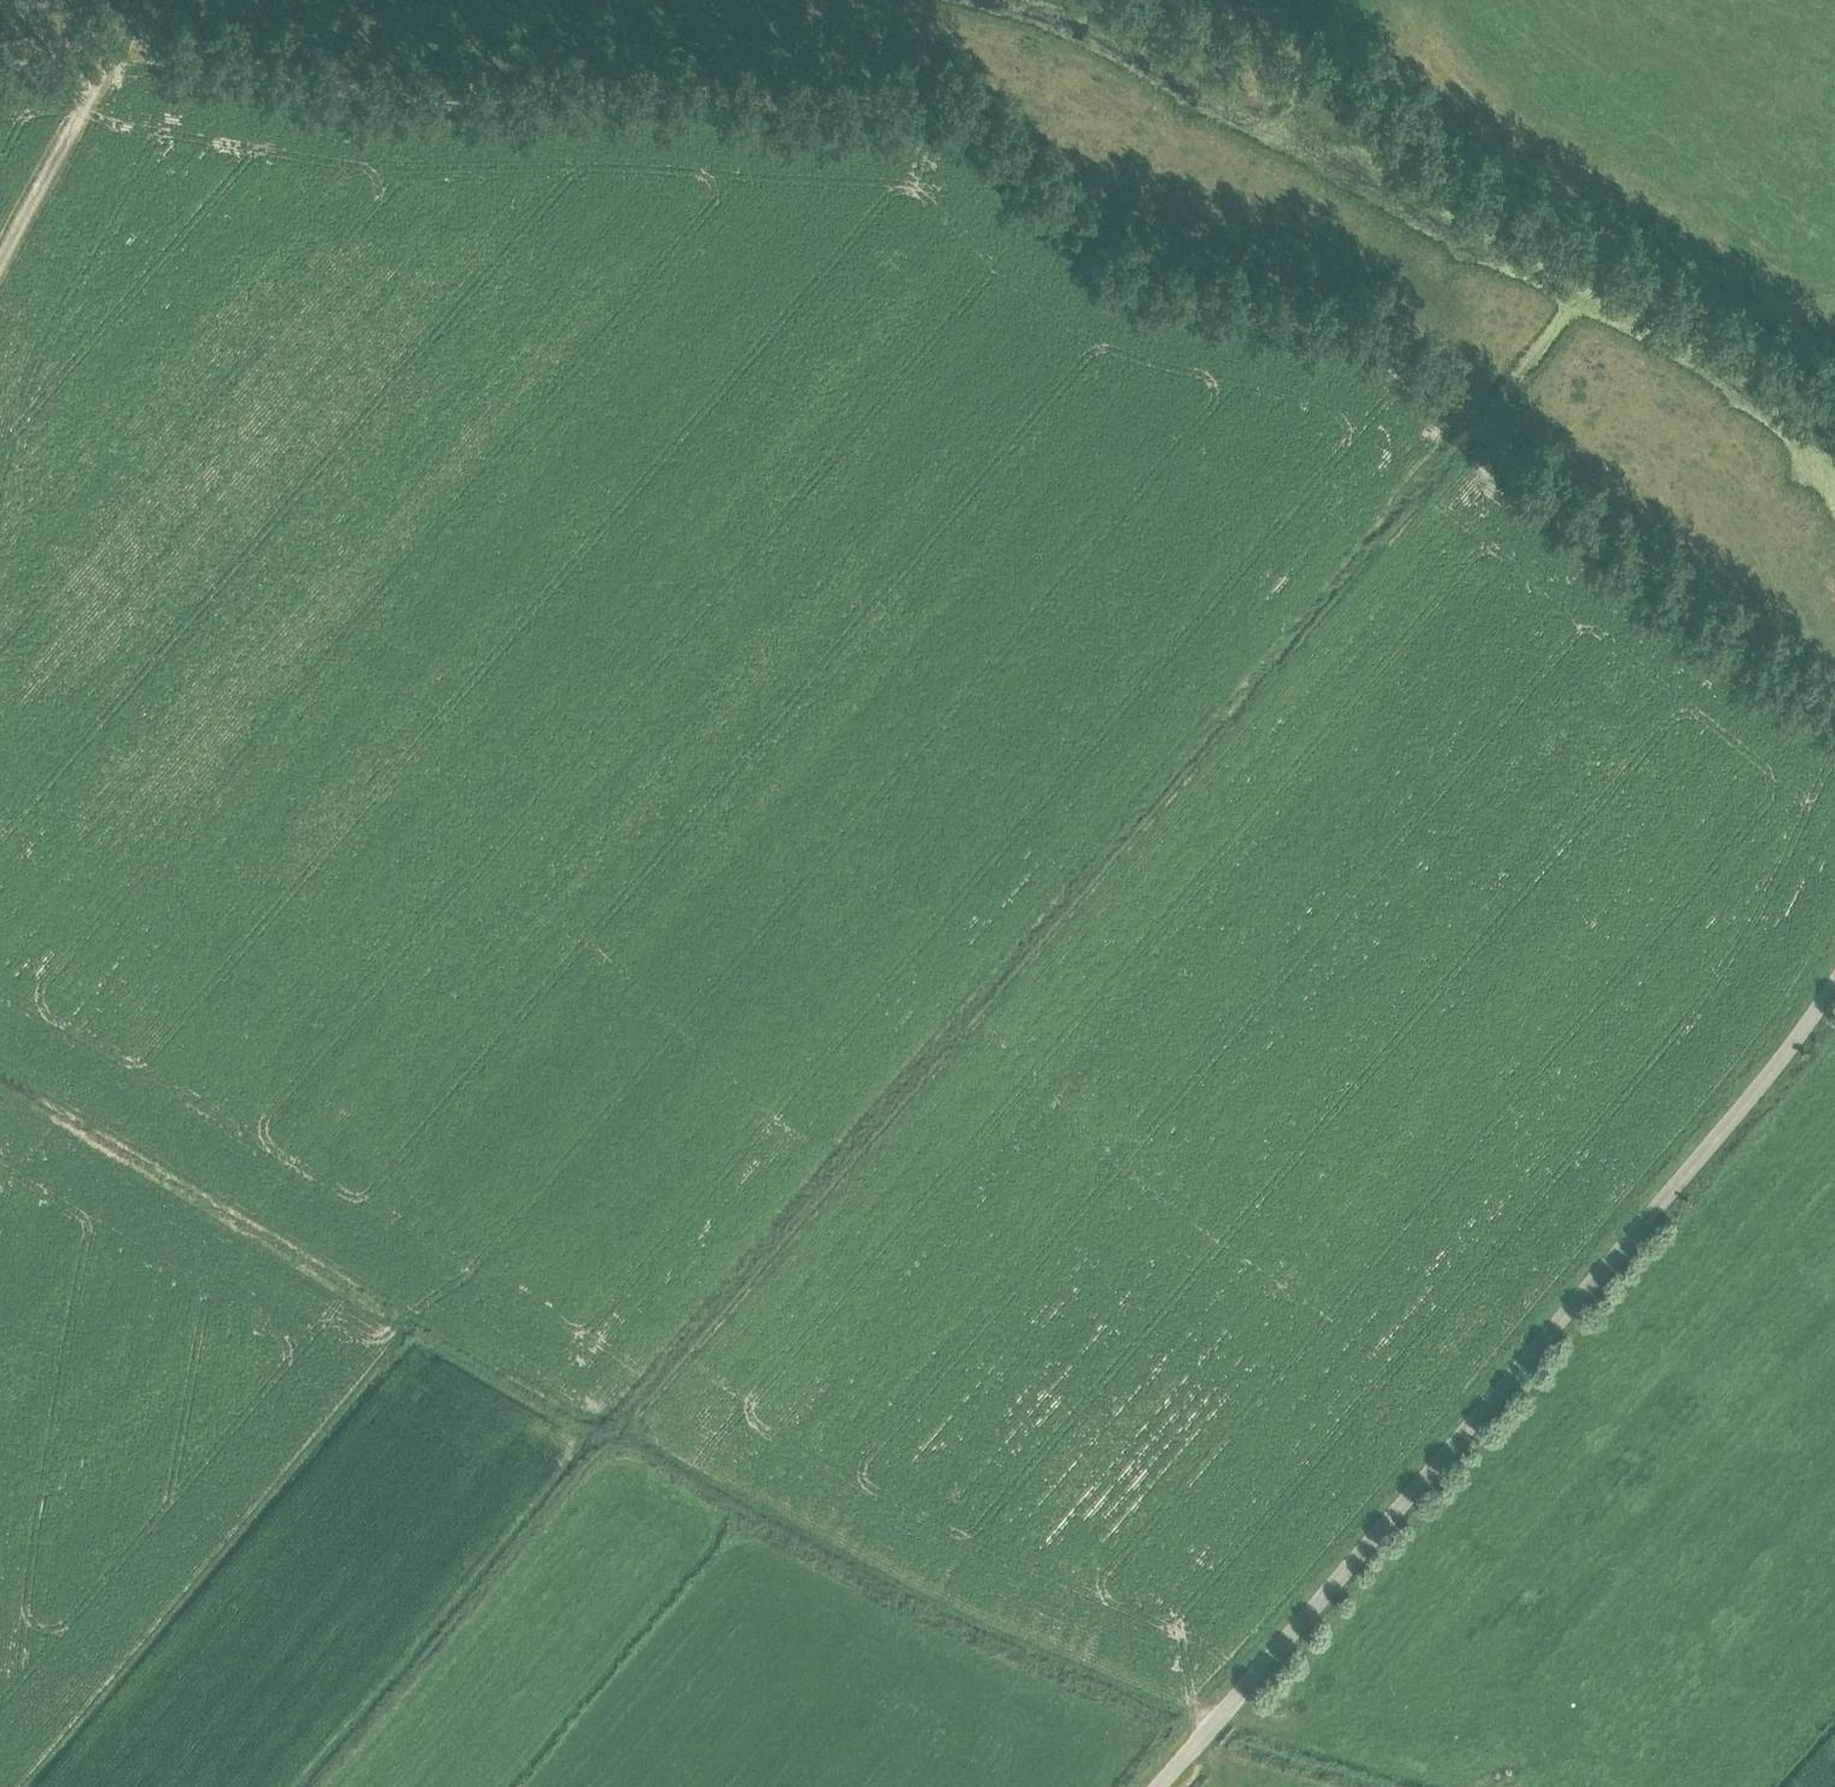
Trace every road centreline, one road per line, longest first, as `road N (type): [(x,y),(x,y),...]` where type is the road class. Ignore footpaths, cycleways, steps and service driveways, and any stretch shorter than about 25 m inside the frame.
road 1 (unclassified): [(1157,1786),(1660,1208),(1834,984)]
road 2 (track): [(128,0),(0,291)]

